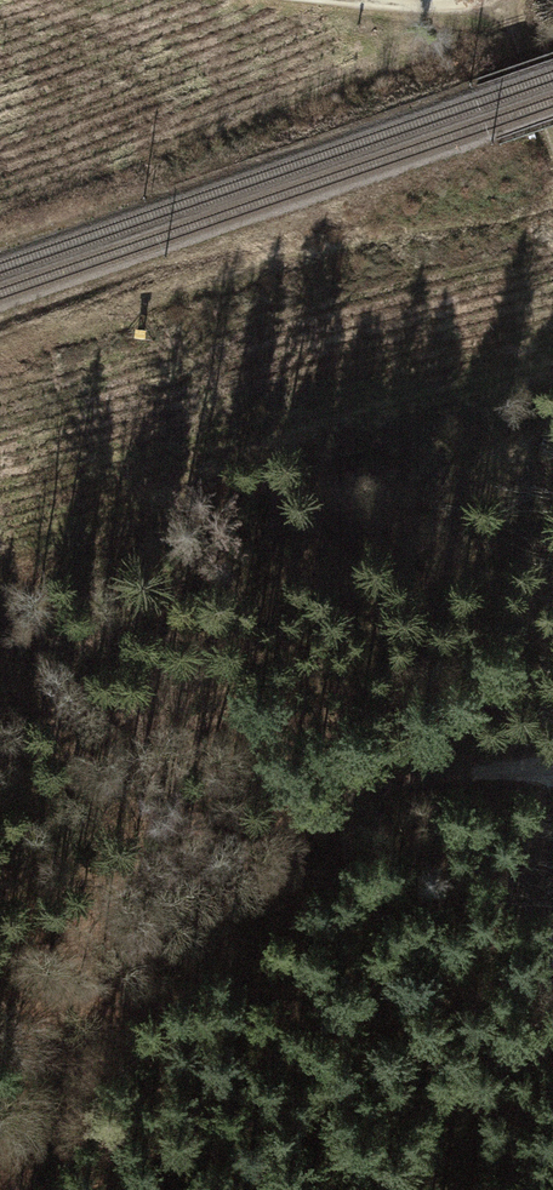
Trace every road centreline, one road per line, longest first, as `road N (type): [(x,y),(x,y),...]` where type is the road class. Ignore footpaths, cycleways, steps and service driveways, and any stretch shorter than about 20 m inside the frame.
road 1 (track): [(552,762),(441,772),(353,793),(157,956),(74,1055),(8,1189)]
road 2 (track): [(293,0),(405,10),(487,0)]

